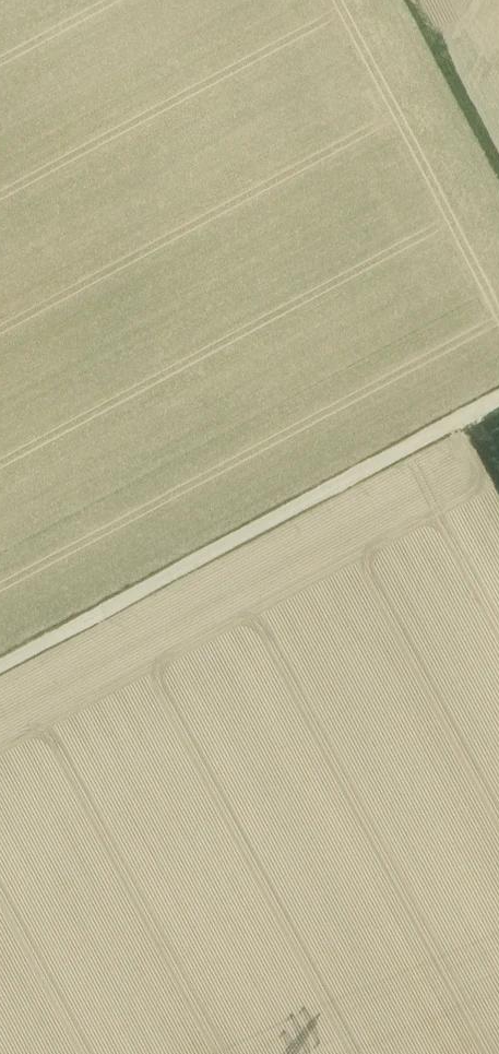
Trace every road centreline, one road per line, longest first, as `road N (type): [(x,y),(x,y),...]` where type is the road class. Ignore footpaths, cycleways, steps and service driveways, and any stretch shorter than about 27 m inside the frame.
road 1 (track): [(498,393),(0,666)]
road 2 (track): [(399,0),(498,179)]

